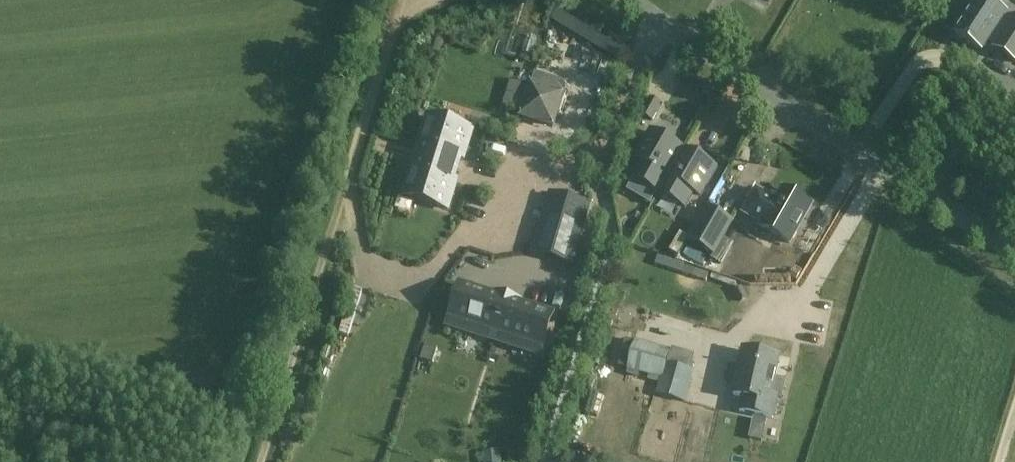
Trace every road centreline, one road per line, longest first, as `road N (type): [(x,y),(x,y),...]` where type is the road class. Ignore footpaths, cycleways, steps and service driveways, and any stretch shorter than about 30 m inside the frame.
road 1 (track): [(345,183),(368,268),(419,285),(463,233),(485,228),(537,174),(602,145),(656,19)]
road 2 (tertiary): [(1014,252),(630,0)]
road 3 (track): [(345,183),(260,461)]
road 4 (track): [(401,8),(345,183)]

